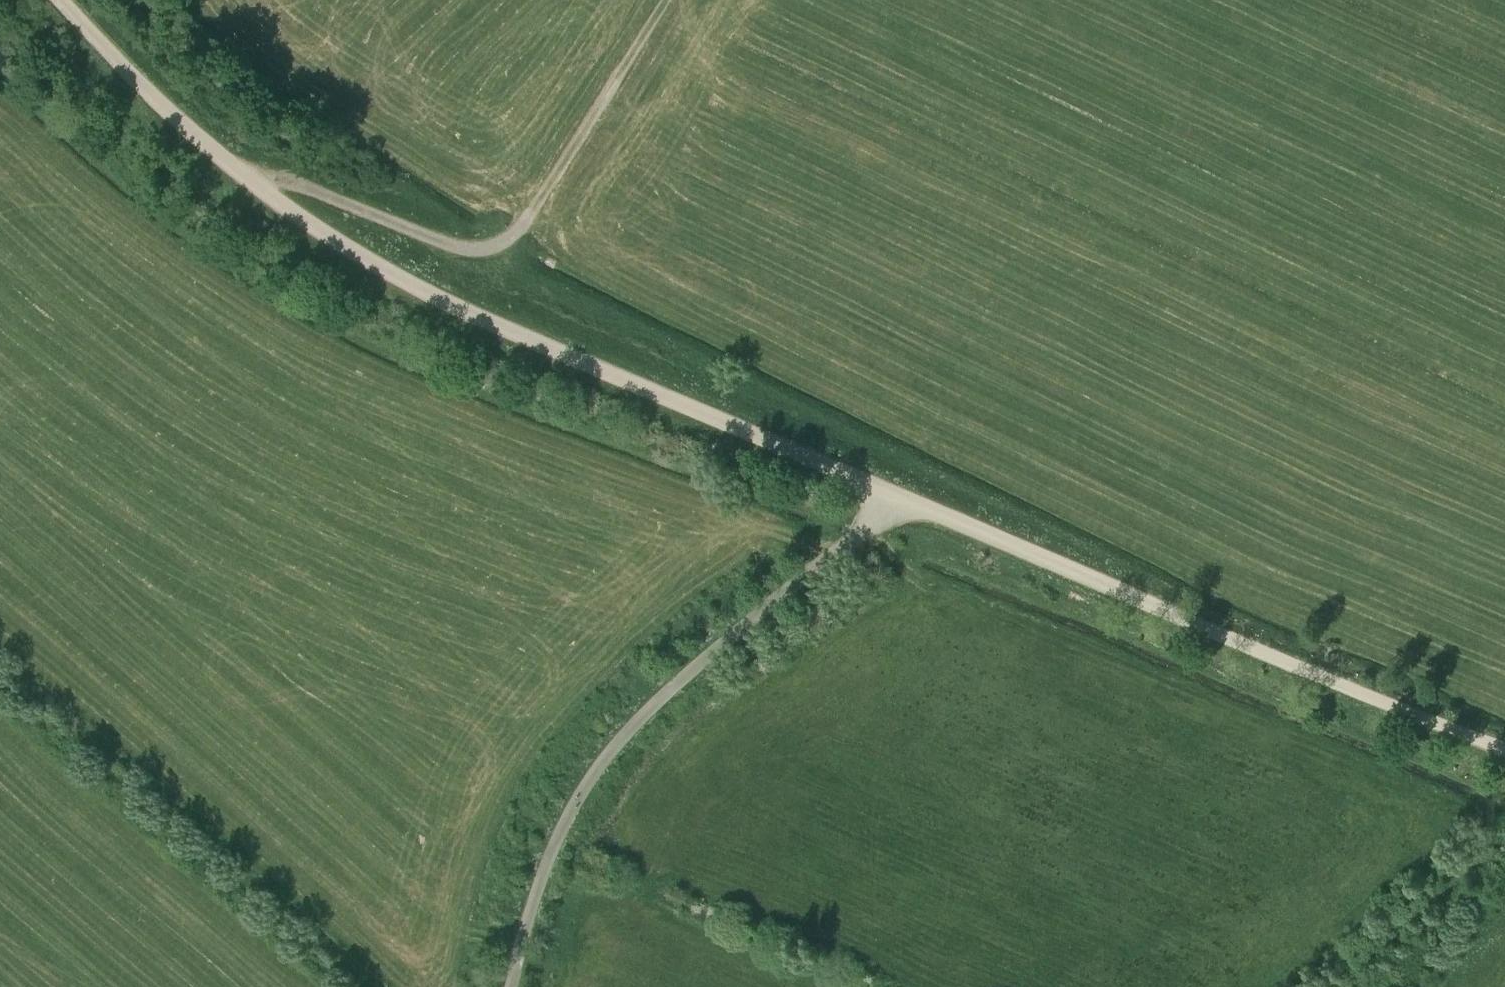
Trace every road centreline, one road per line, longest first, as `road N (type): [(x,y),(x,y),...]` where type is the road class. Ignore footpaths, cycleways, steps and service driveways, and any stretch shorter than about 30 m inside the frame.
road 1 (unclassified): [(1504,749),(506,336),(346,254),(172,126),(58,0)]
road 2 (track): [(508,986),(553,843),(578,789),(627,726),(693,663),(873,526),(892,494)]

